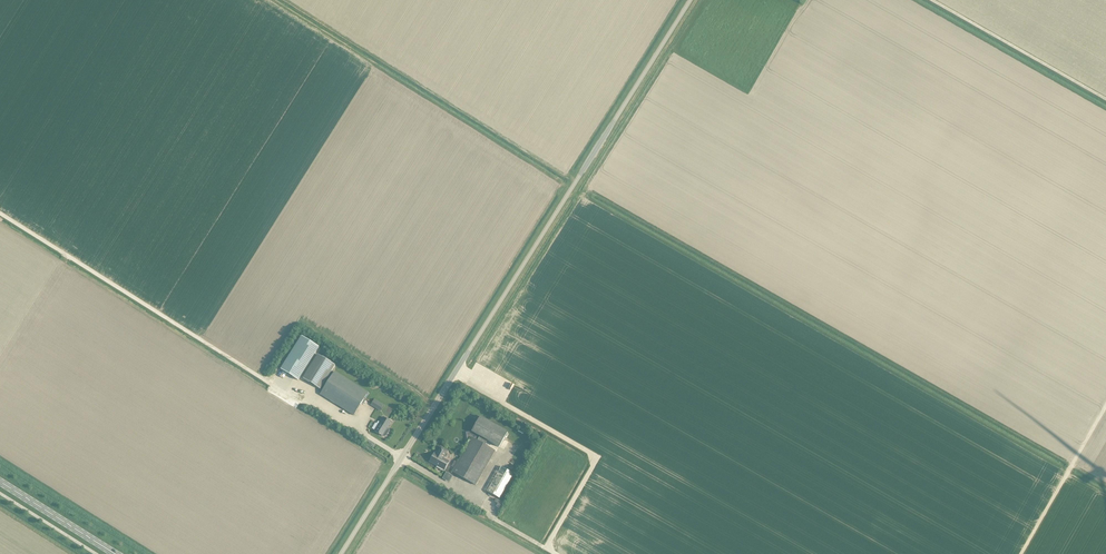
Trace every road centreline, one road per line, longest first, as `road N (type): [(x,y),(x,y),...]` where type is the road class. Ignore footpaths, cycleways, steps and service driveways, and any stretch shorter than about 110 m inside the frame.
road 1 (unclassified): [(340,553),(693,0)]
road 2 (track): [(453,376),(597,457),(545,548),(555,553)]
road 3 (track): [(1105,404),(1020,553)]
road 4 (primary): [(115,553),(0,482)]

